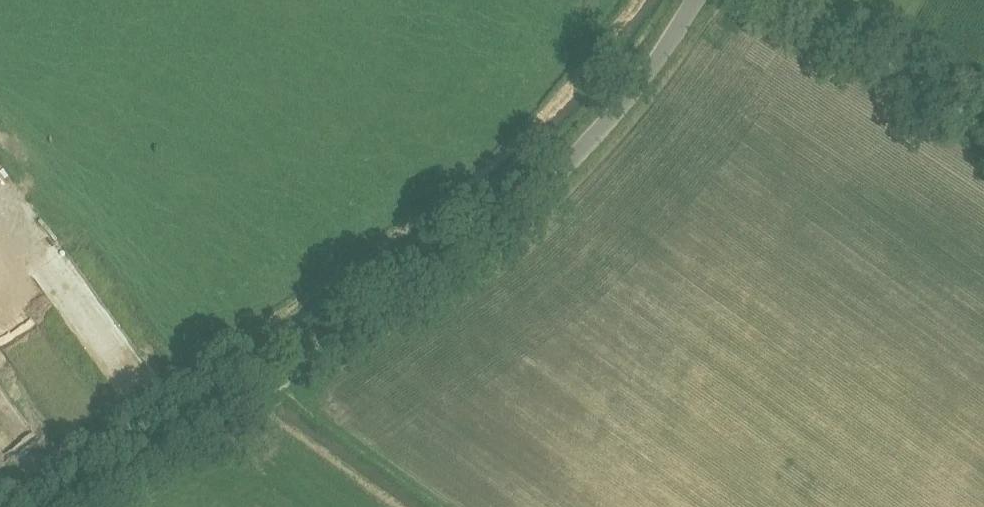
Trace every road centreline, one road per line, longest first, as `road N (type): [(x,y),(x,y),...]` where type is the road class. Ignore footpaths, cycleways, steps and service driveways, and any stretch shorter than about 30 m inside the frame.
road 1 (unclassified): [(77,506),(385,312),(495,231),(645,75),(693,0)]
road 2 (unclassified): [(983,132),(787,0)]

